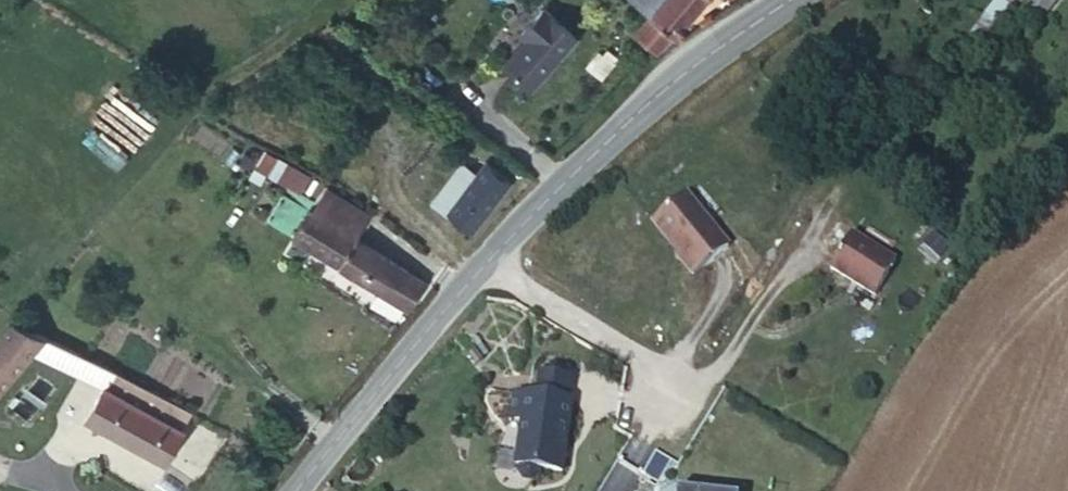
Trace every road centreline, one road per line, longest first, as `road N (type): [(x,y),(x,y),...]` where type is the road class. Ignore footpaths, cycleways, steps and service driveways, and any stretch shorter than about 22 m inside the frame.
road 1 (secondary): [(301,490),(550,196),(684,72),(790,0)]
road 2 (track): [(337,0),(311,28),(185,113)]

